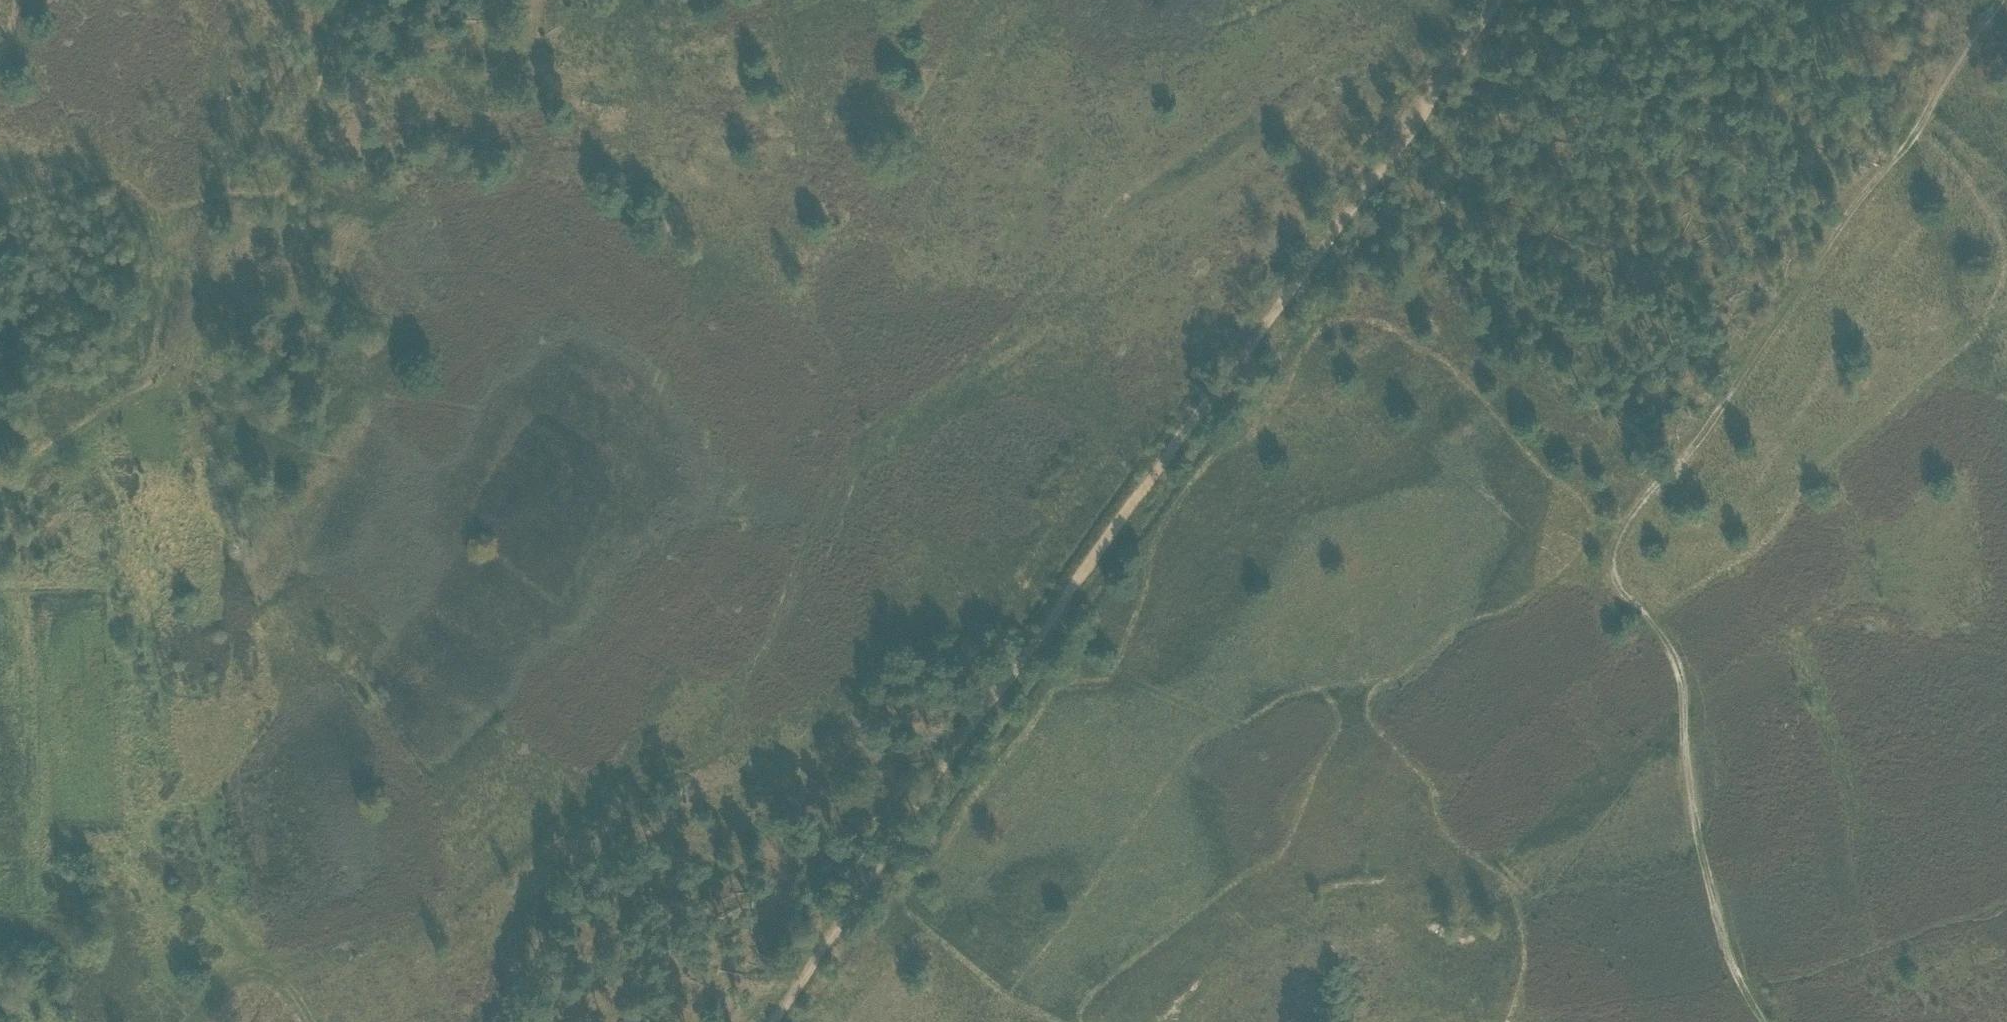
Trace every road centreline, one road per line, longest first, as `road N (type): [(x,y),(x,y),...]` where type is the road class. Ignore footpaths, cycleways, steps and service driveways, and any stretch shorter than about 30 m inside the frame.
road 1 (track): [(769,1021),(1492,0)]
road 2 (track): [(1767,1021),(1741,979),(1703,852),(1684,670),(1657,631),(1615,592),(1606,548),(1631,505),(1701,432),(2001,0)]
road 3 (track): [(194,1021),(229,979),(262,970),(298,996),(310,1021)]

